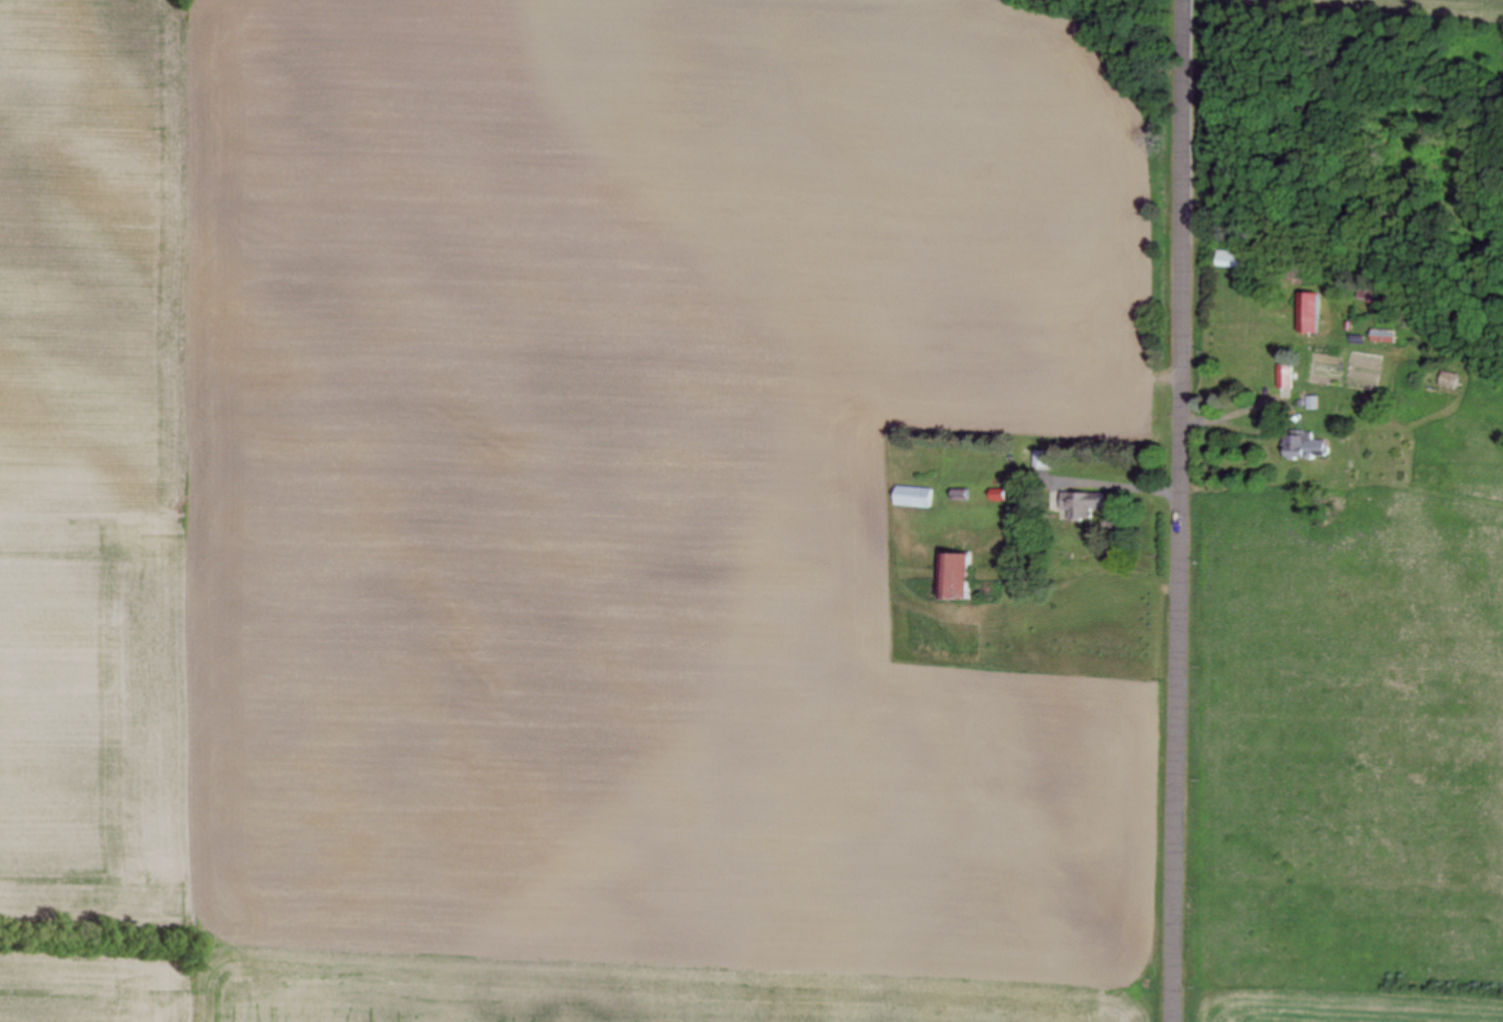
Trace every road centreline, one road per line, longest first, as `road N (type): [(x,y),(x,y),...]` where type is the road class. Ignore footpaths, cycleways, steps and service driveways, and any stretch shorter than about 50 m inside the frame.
road 1 (residential): [(1176,1021),(1189,0)]

